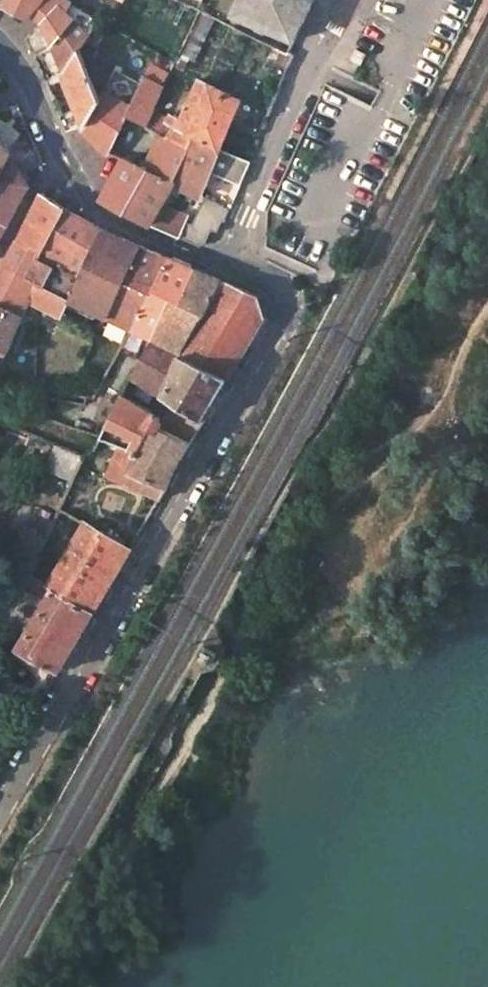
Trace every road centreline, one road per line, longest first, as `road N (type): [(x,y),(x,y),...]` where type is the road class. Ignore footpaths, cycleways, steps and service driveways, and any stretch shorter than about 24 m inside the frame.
road 1 (residential): [(0,811),(279,330),(269,286),(225,261)]
road 2 (residential): [(225,261),(343,0)]
road 3 (residential): [(69,165),(83,192),(117,219),(225,261)]
road 4 (residential): [(0,48),(18,63),(69,165)]

